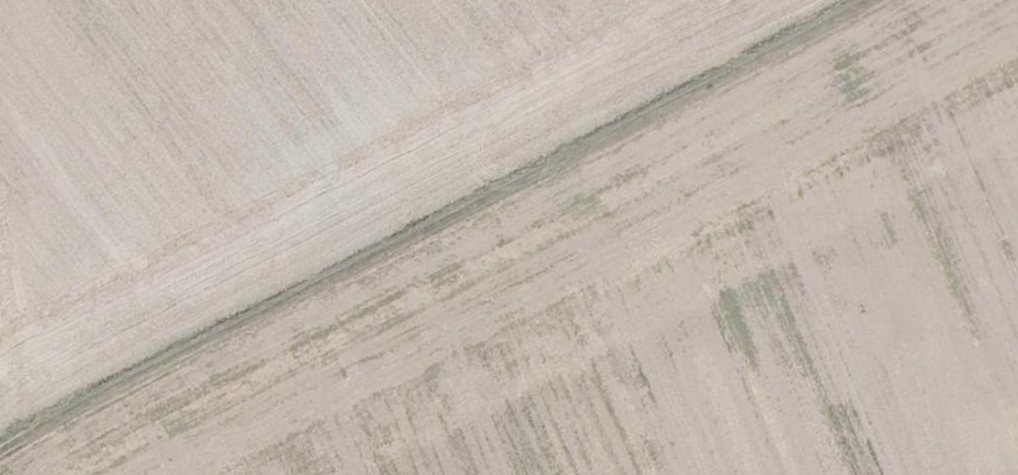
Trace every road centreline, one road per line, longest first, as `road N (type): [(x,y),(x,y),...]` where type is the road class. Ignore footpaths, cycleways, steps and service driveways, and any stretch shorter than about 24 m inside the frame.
road 1 (track): [(0,439),(210,328),(580,161),(878,0)]

